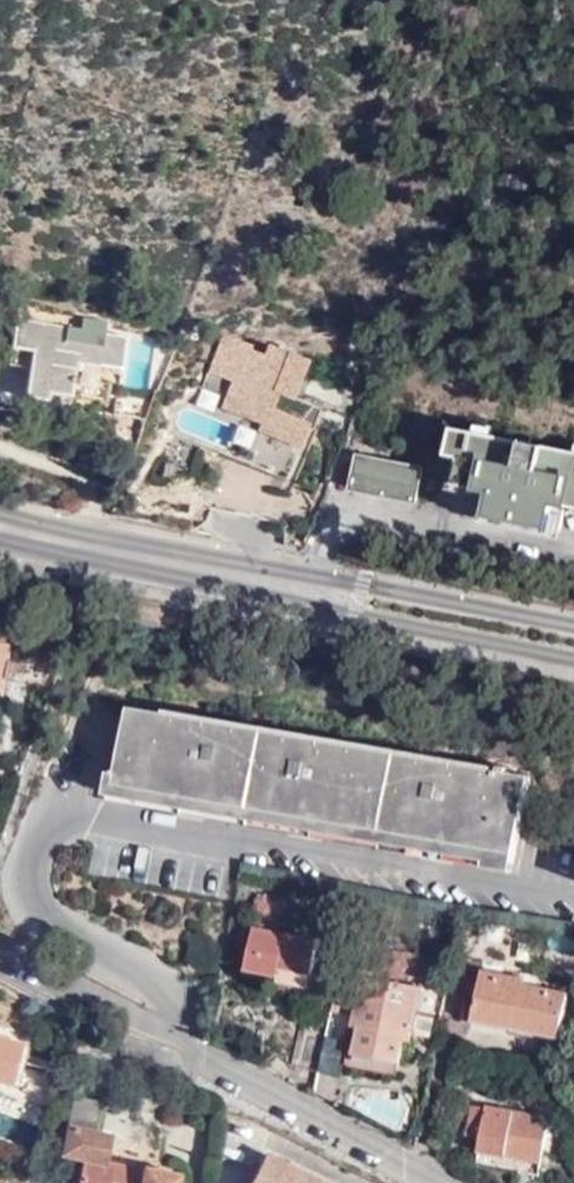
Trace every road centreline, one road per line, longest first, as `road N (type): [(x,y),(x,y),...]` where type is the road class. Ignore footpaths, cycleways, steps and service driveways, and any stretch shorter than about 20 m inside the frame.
road 1 (secondary): [(573,636),(0,536)]
road 2 (residential): [(439,1182),(0,956)]

